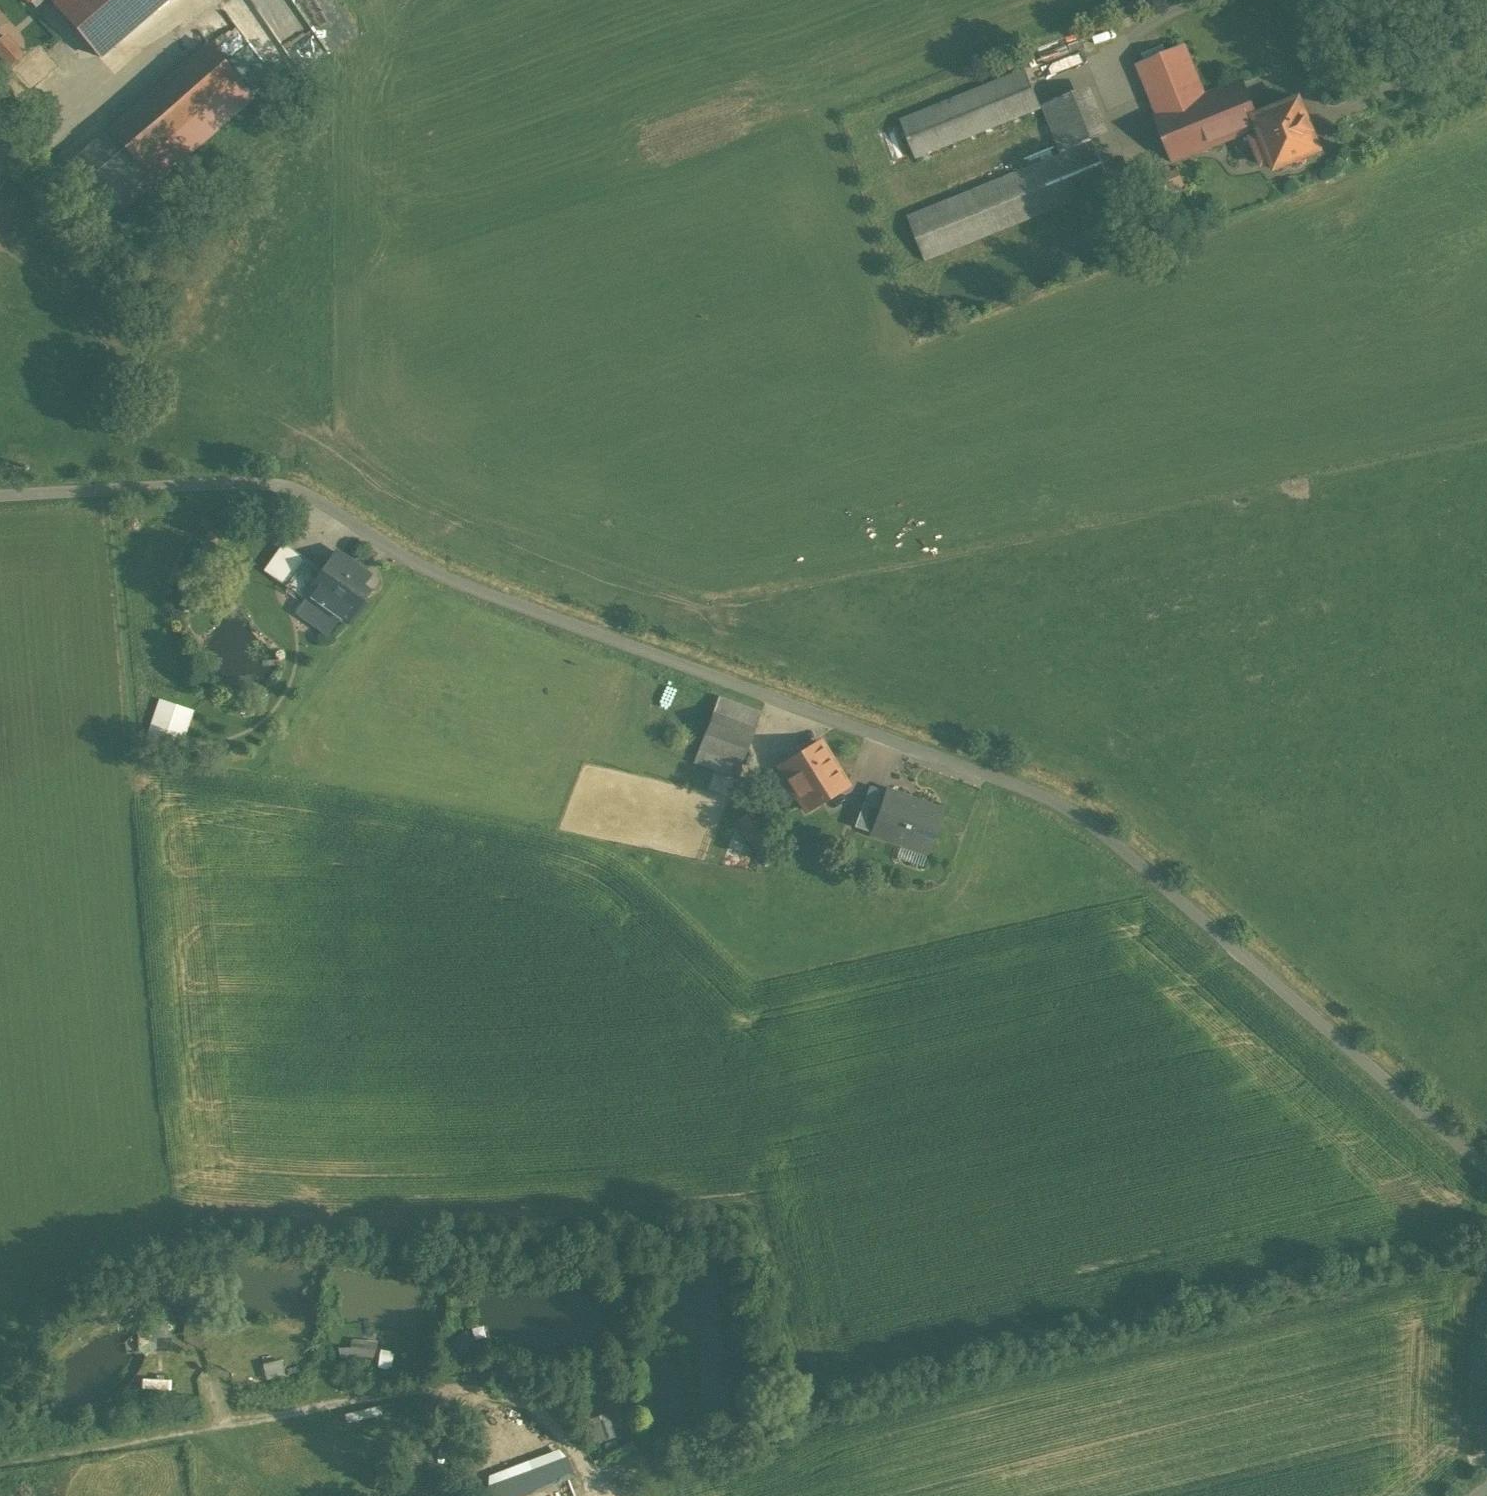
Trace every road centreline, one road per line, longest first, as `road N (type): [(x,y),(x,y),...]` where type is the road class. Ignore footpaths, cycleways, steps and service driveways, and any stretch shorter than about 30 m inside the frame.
road 1 (unclassified): [(1486,1170),(1105,829),(1064,802),(416,563),(313,489),(285,478),(0,492)]
road 2 (track): [(668,1495),(656,1475),(590,1474),(536,1412),(481,1389),(446,1388),(193,1437),(0,1457)]

